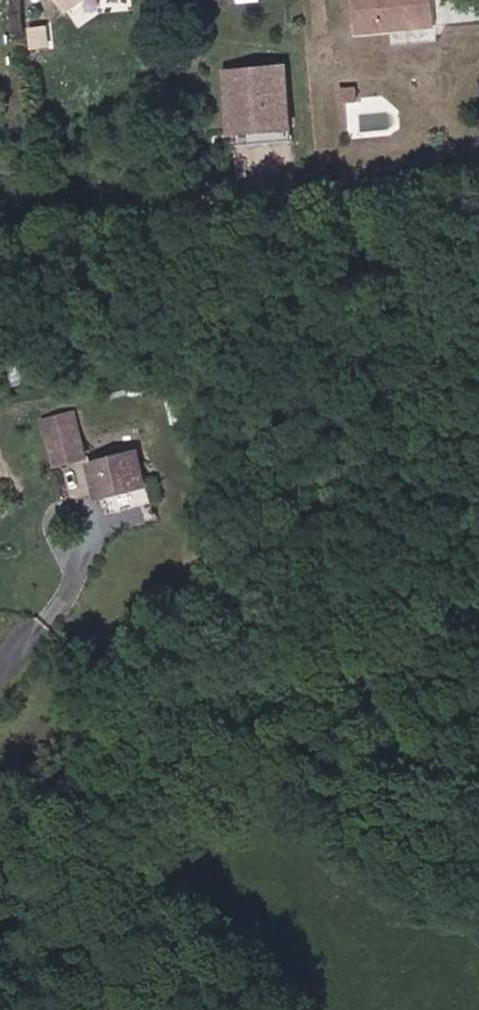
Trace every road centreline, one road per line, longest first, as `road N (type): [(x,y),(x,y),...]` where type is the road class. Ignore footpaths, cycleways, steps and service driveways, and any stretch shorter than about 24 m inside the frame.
road 1 (track): [(30,853),(263,762),(478,579)]
road 2 (unclassified): [(0,972),(25,932),(30,849),(0,825)]

